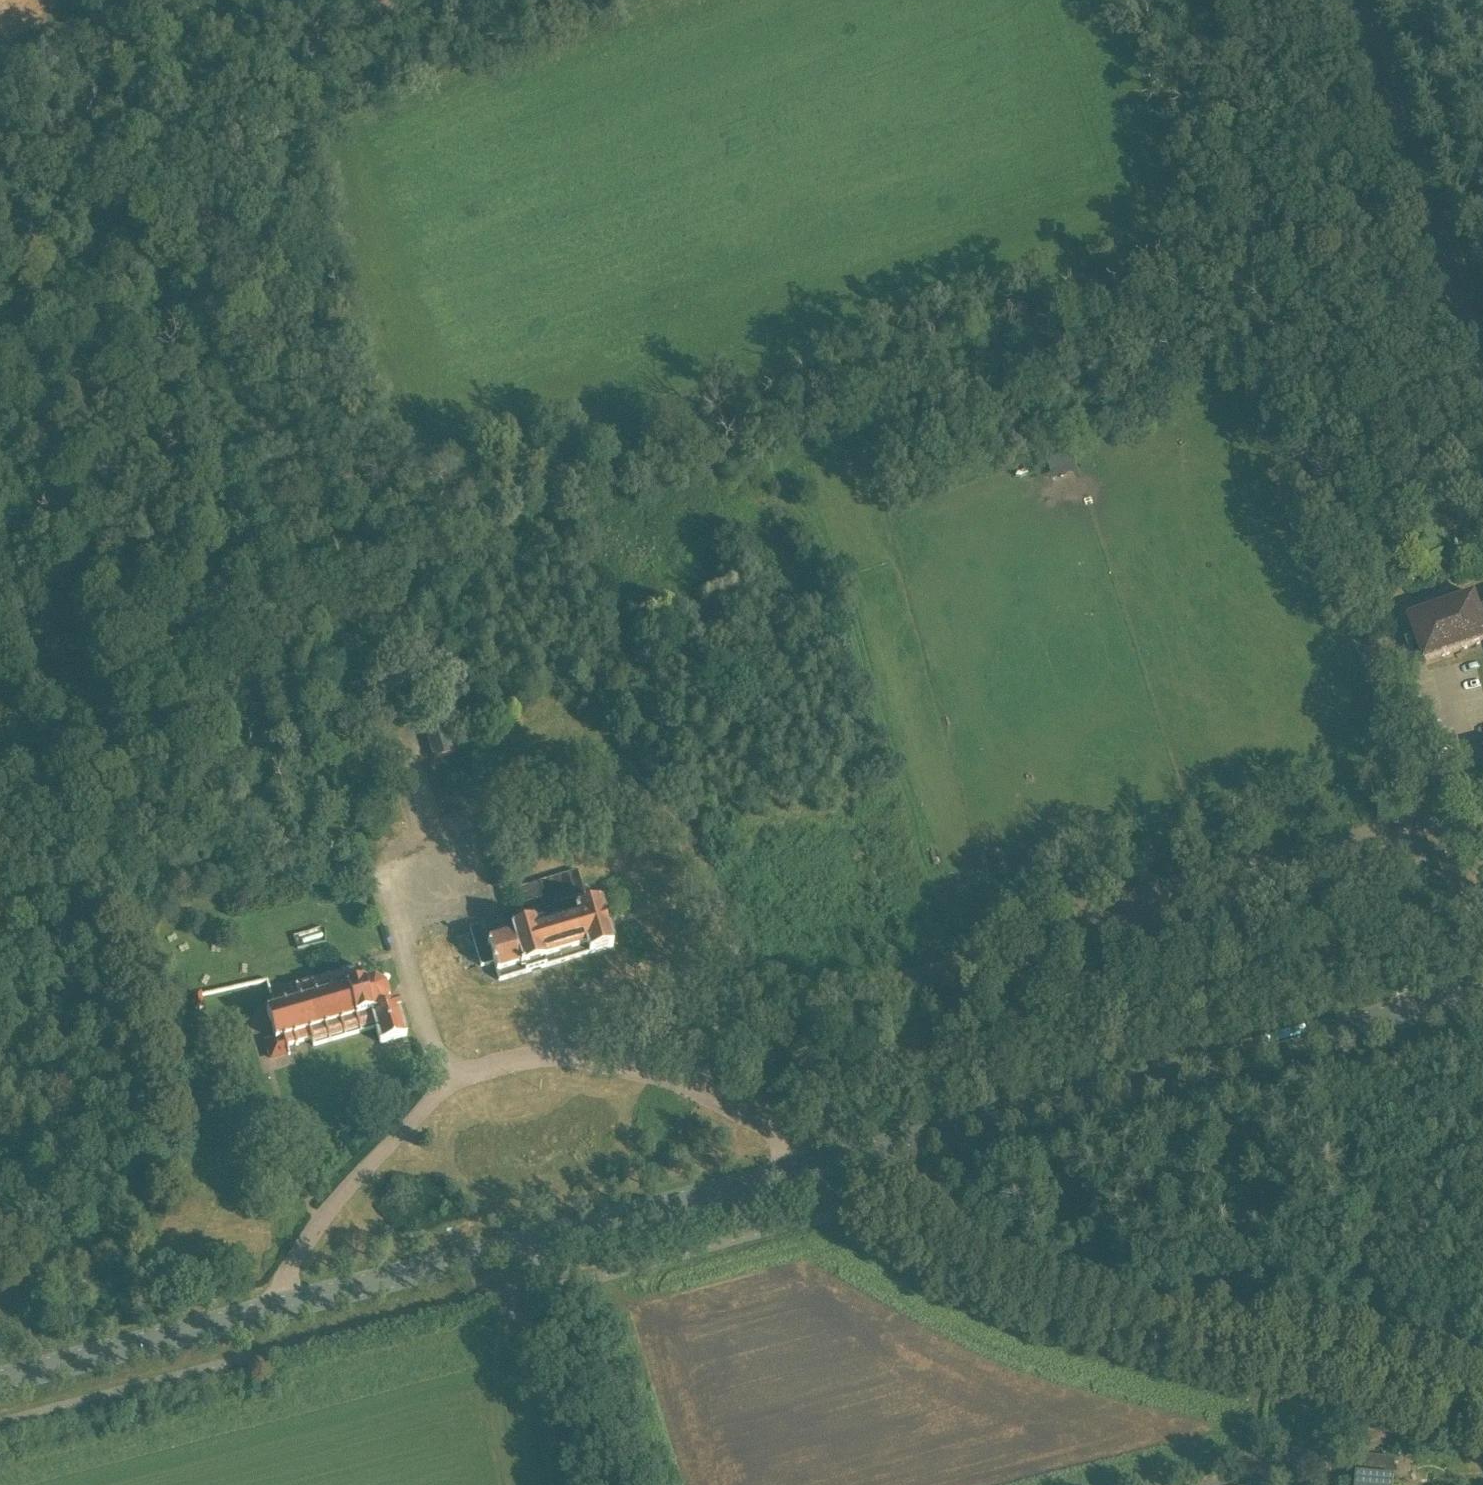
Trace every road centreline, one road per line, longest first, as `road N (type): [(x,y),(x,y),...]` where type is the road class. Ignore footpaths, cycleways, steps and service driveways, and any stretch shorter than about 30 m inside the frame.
road 1 (primary): [(0,1382),(1482,993)]
road 2 (track): [(426,833),(382,719),(166,0)]
road 3 (track): [(881,1202),(971,1265),(1071,1308),(1181,1340),(1359,1374),(1443,1401),(1460,1422)]
road 4 (secondary): [(1482,359),(1357,0)]
road 5 (residential): [(1208,1484),(1482,1416)]
road 6 (track): [(536,1240),(608,1484)]
road 7 (track): [(179,38),(132,30),(104,53),(0,91)]
road 8 (track): [(184,28),(315,144)]

